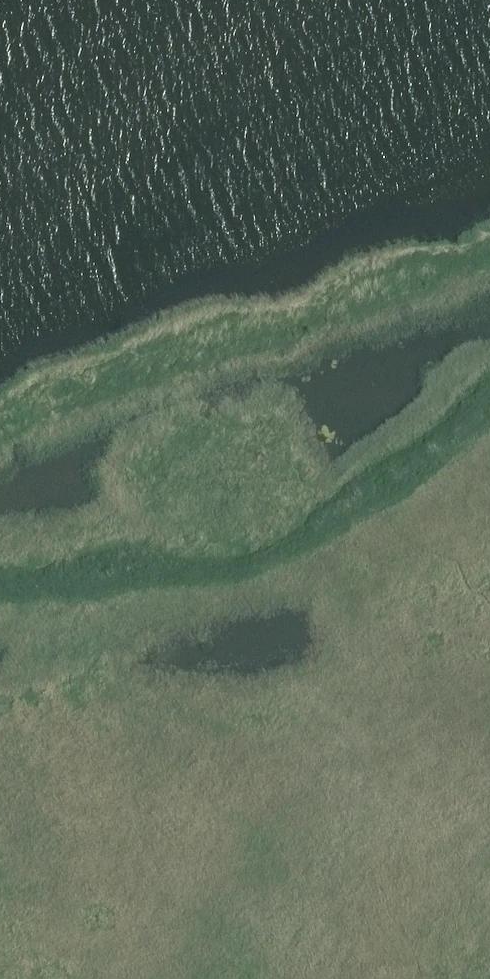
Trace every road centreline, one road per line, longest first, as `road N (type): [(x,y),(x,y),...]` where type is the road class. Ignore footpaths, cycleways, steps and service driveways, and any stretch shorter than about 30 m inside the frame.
road 1 (track): [(489,407),(311,538),(245,570),(0,589)]

